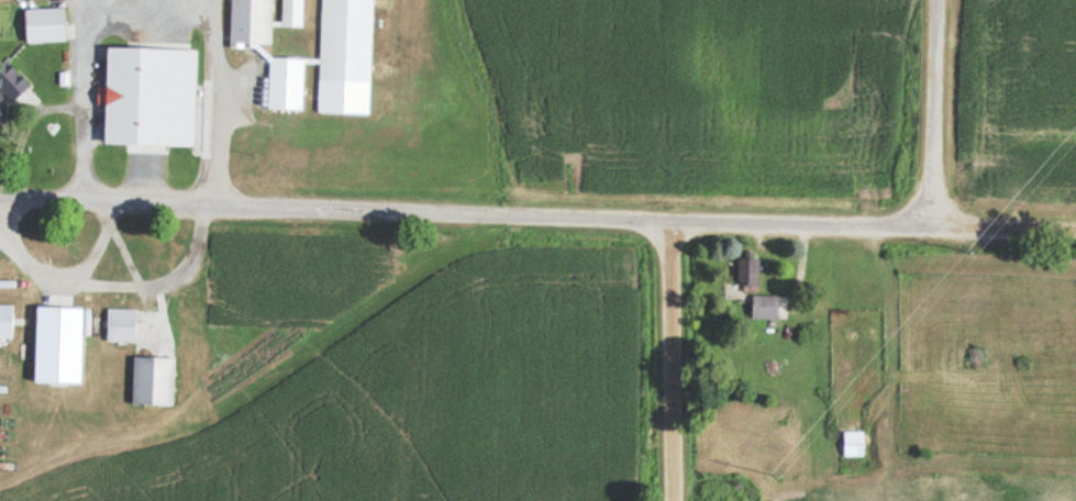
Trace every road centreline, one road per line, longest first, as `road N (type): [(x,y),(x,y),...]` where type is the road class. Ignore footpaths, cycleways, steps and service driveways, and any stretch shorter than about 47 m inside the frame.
road 1 (residential): [(0,182),(916,208)]
road 2 (residential): [(653,500),(651,204)]
road 3 (residential): [(916,208),(923,0)]
road 4 (residential): [(1075,212),(916,208)]

